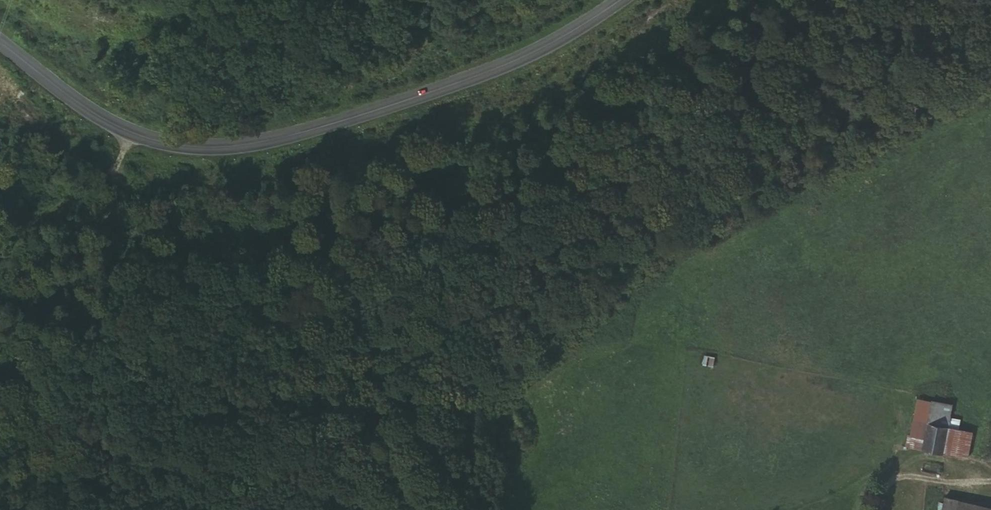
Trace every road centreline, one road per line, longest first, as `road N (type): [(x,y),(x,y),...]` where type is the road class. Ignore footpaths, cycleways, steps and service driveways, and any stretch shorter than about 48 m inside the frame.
road 1 (tertiary): [(0,40),(131,135),(191,148),(243,146),(499,67),(620,0)]
road 2 (track): [(381,0),(288,90),(131,135),(102,183),(38,222),(0,263)]
road 3 (track): [(873,509),(883,481),(904,472),(990,480)]

